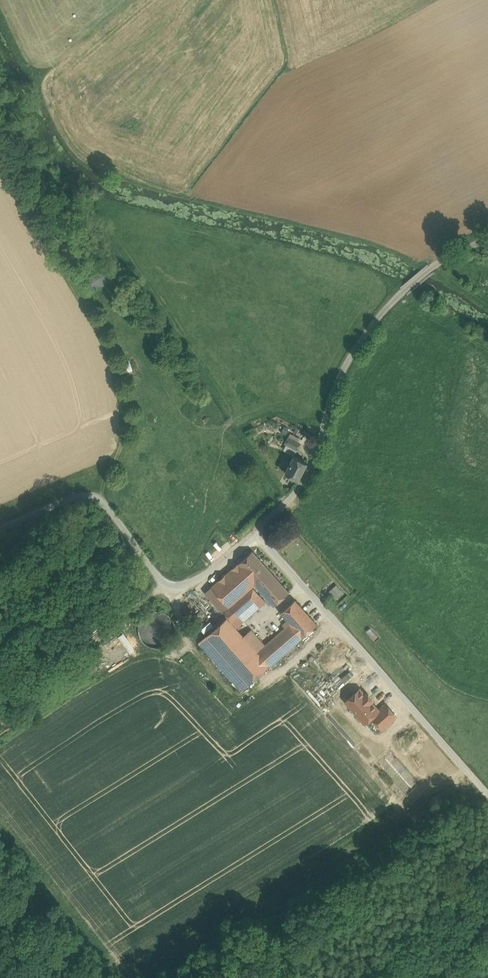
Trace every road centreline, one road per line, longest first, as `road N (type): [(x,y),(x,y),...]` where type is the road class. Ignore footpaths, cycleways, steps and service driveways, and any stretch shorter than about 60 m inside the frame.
road 1 (unclassified): [(487,239),(430,267),(381,311),(330,399),(311,466),(258,534)]
road 2 (track): [(92,497),(119,459),(123,388),(108,343),(0,160)]
road 3 (unclassified): [(487,797),(258,534)]
road 4 (unclassified): [(258,534),(176,587),(160,581),(92,497),(0,529)]

